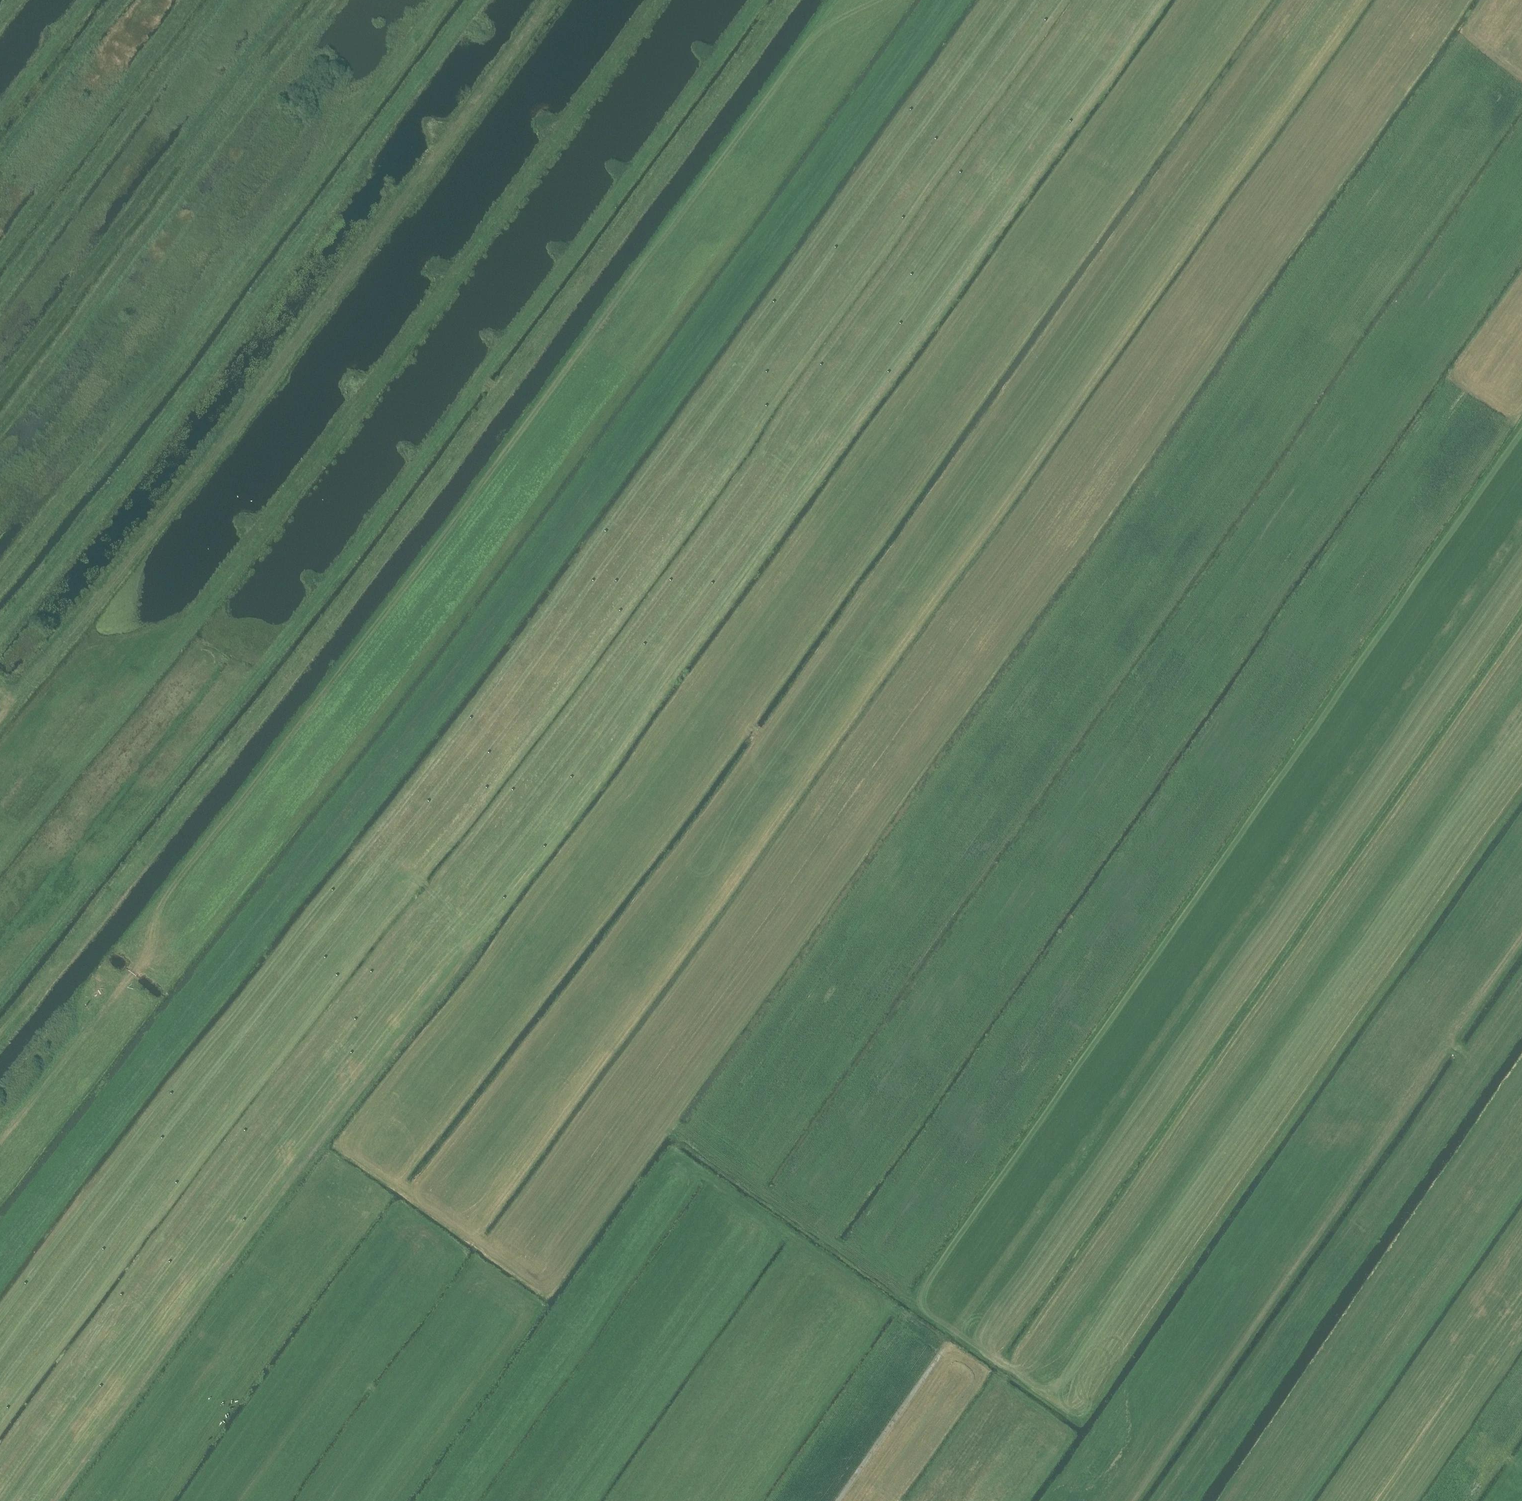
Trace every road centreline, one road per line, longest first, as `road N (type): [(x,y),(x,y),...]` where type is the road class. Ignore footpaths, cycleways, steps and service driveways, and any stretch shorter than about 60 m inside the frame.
road 1 (track): [(838,1500),(947,1346)]

